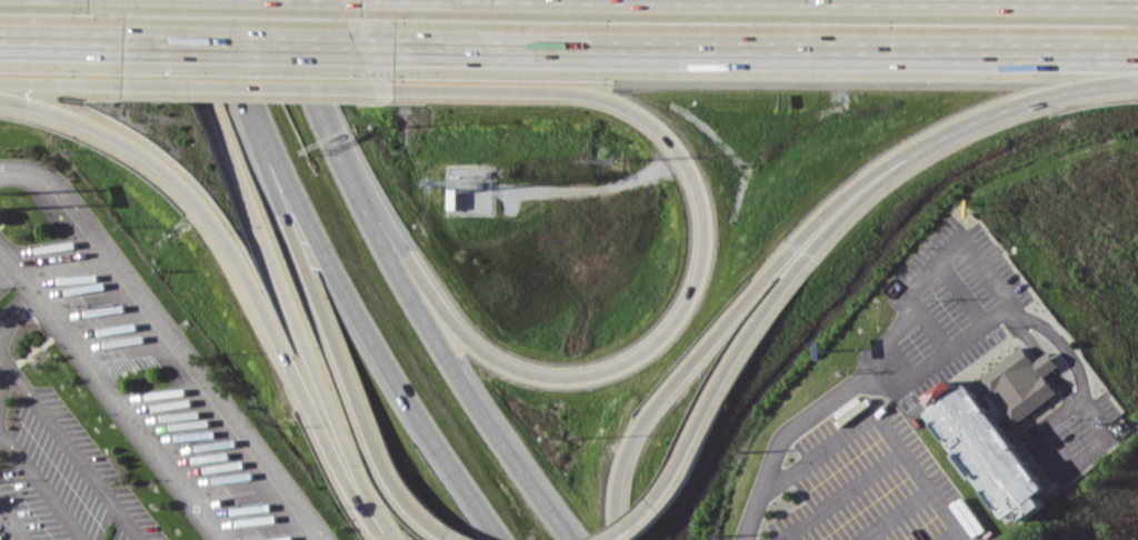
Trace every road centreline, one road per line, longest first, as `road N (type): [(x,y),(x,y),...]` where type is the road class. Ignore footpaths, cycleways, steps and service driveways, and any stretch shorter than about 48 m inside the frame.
road 1 (motorway): [(390,87),(588,91),(666,133),(693,178),(703,224),(699,271),(670,328),(633,359),(592,374),(542,374),(497,360),(432,300),(353,164),(316,119)]
road 2 (motorway): [(395,47),(1137,52)]
road 3 (trunk): [(571,539),(442,359),(291,76),(261,0)]
road 4 (motorway): [(0,97),(74,116),(133,147),(187,192),(231,252),(332,466),(377,539)]
road 5 (motorway): [(162,0),(357,472),(399,539)]
road 6 (motorway): [(620,539),(620,481),(656,406),(821,217),(912,144),(961,127)]
road 7 (primary): [(234,83),(375,351),(503,539)]
road 8 (motorway): [(234,83),(391,483),(425,522),(455,539)]
road 9 (motorway): [(648,512),(777,297),(867,197),(961,127)]
road 10 (motorway): [(123,42),(395,47)]
road 11 (motorway): [(122,83),(390,87)]
road 12 (motorway): [(961,127),(1045,96),(1137,84)]
road 13 (motorway): [(0,40),(123,42)]
road 14 (motorway): [(0,82),(122,83)]

